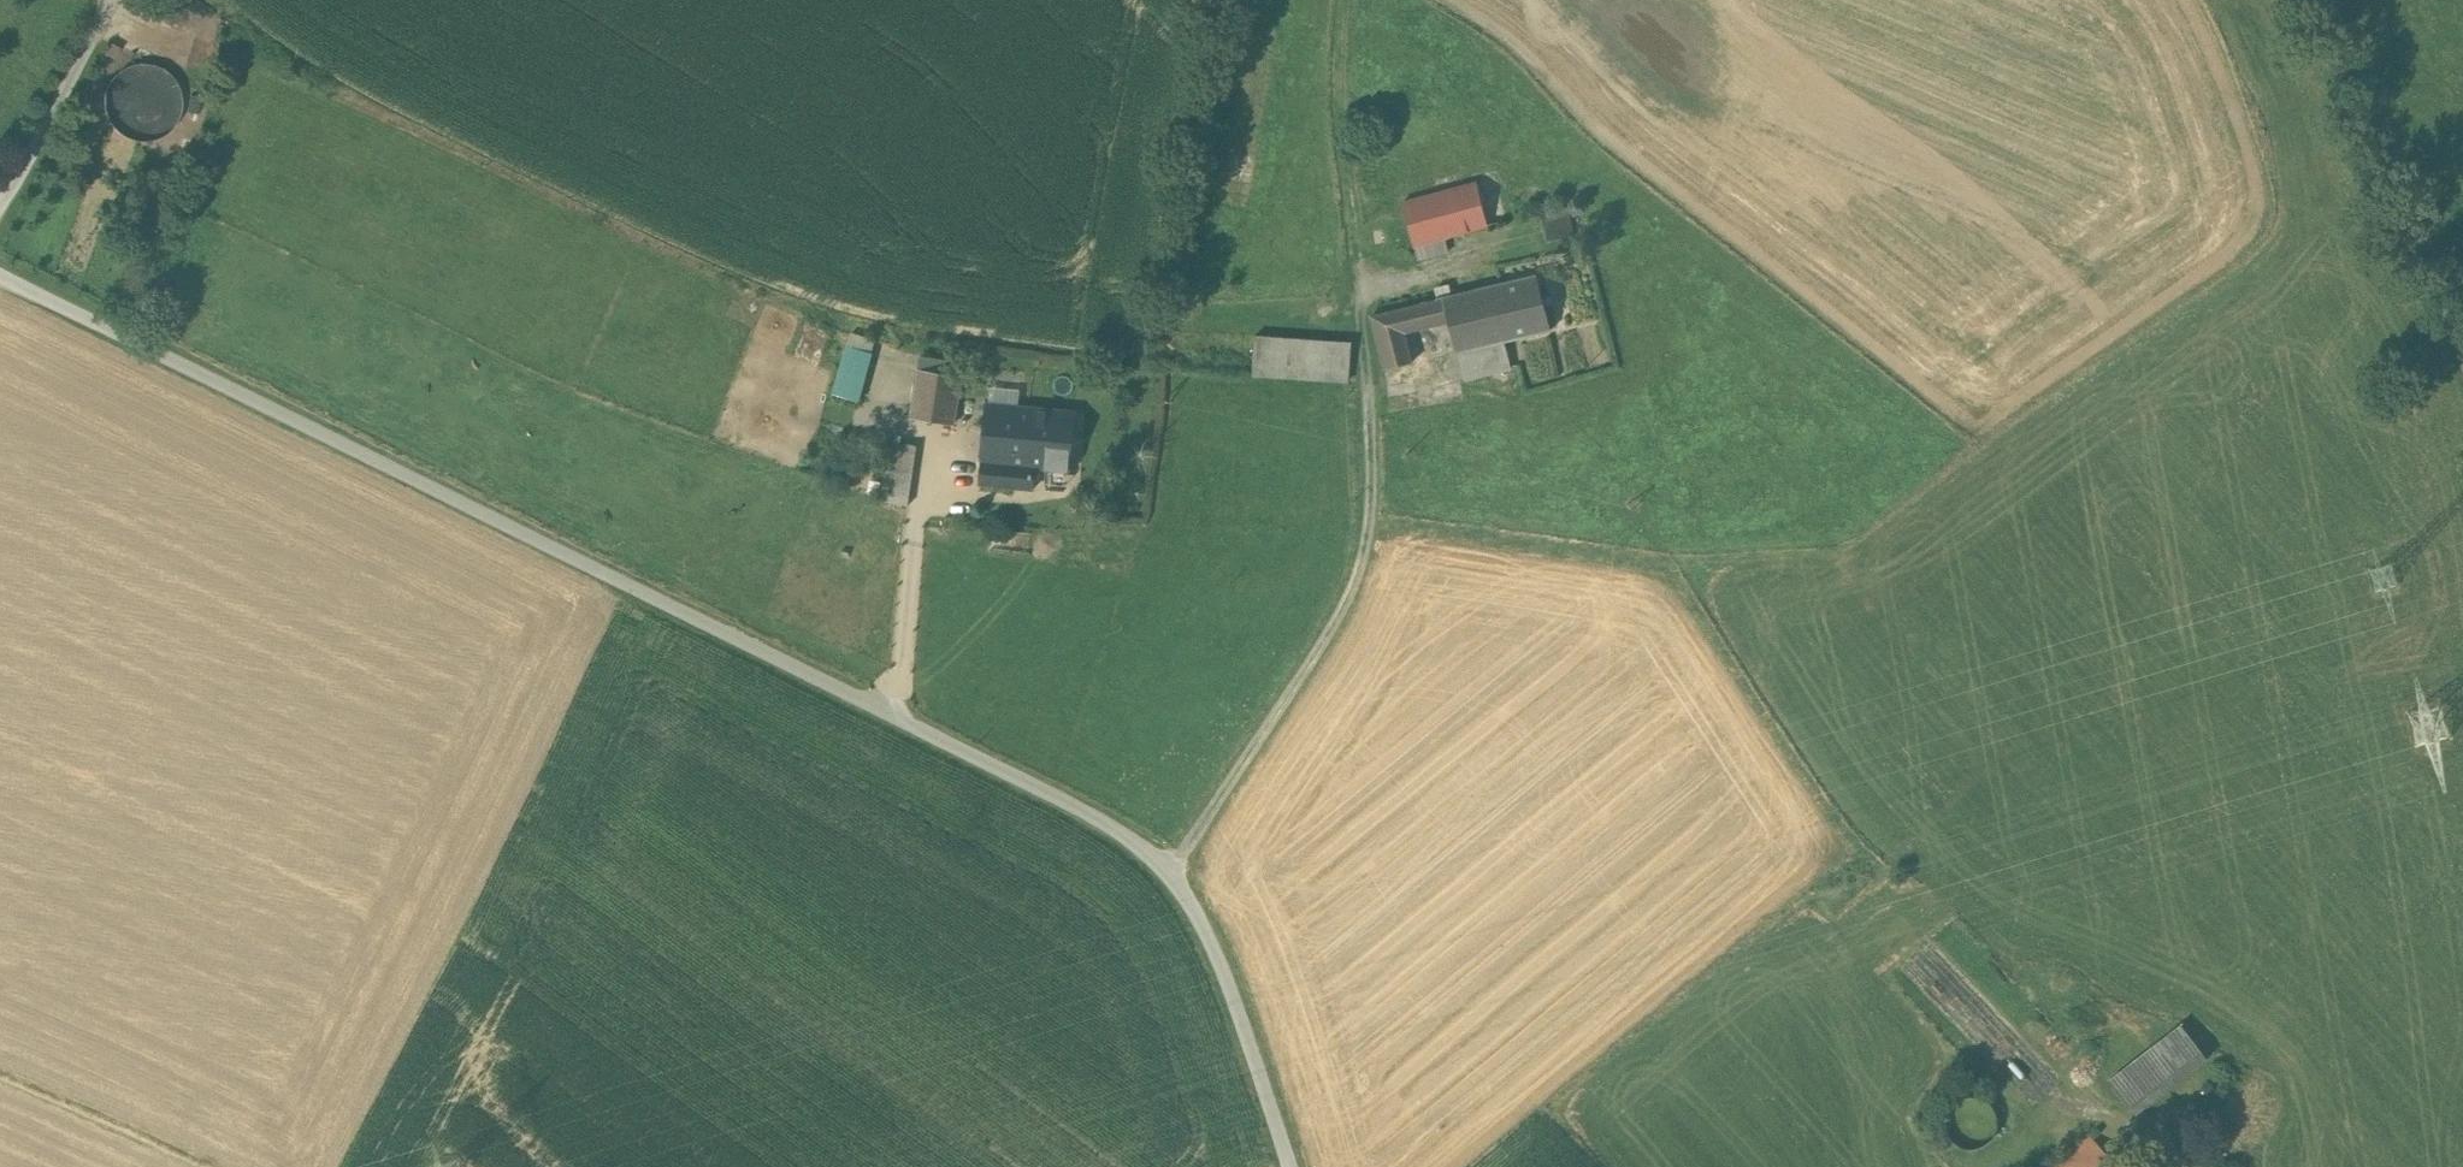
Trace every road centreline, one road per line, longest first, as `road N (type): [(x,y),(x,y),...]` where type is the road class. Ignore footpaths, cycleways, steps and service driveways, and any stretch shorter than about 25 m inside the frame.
road 1 (unclassified): [(0,274),(1115,829),(1166,867),(1203,922),(1290,1166)]
road 2 (unclassified): [(2462,347),(2386,128),(2319,0)]
road 3 (track): [(1358,284),(1336,49),(1345,0)]
road 4 (unclassified): [(117,0),(56,136),(0,207)]

